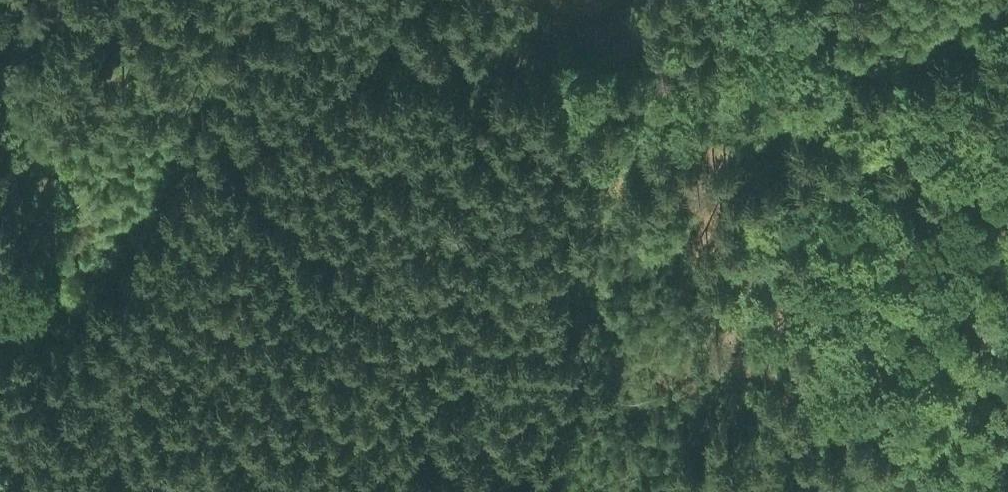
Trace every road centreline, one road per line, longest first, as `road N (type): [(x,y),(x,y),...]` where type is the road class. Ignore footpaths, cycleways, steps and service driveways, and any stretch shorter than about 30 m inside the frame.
road 1 (track): [(0,300),(43,0)]

